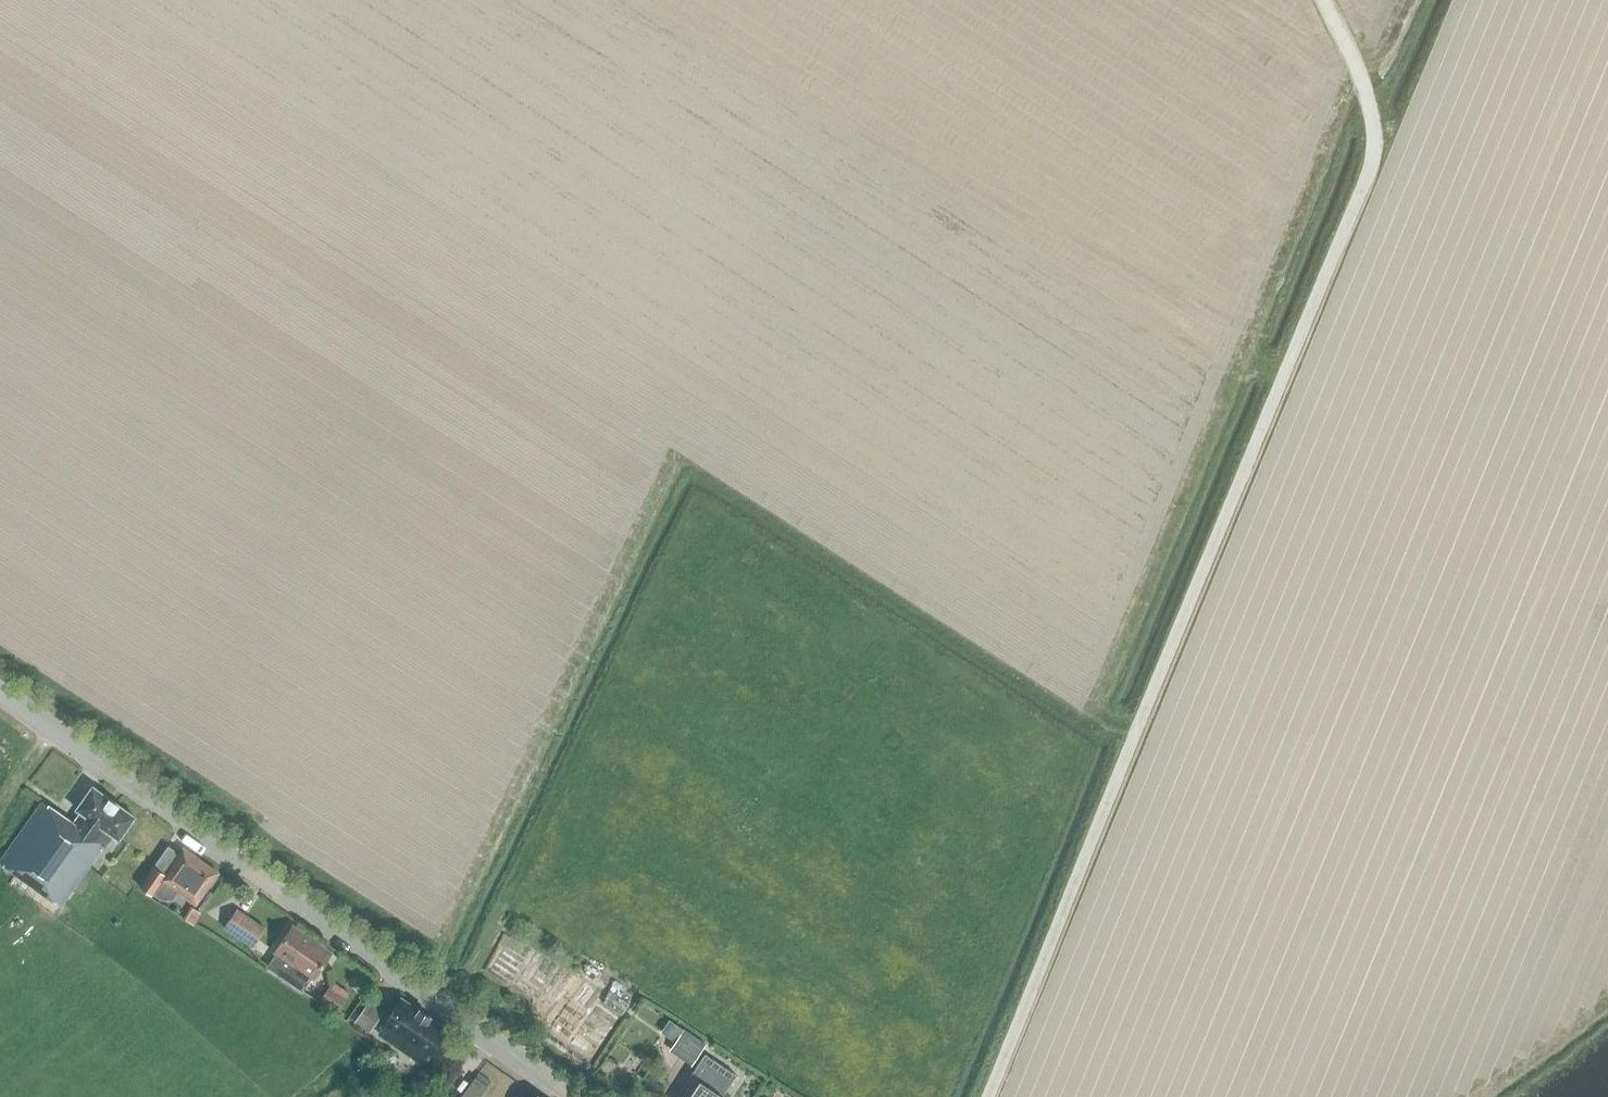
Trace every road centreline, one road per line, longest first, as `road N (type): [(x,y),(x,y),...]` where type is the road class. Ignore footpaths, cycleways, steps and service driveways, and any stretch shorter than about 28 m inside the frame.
road 1 (tertiary): [(577,1096),(0,695)]

